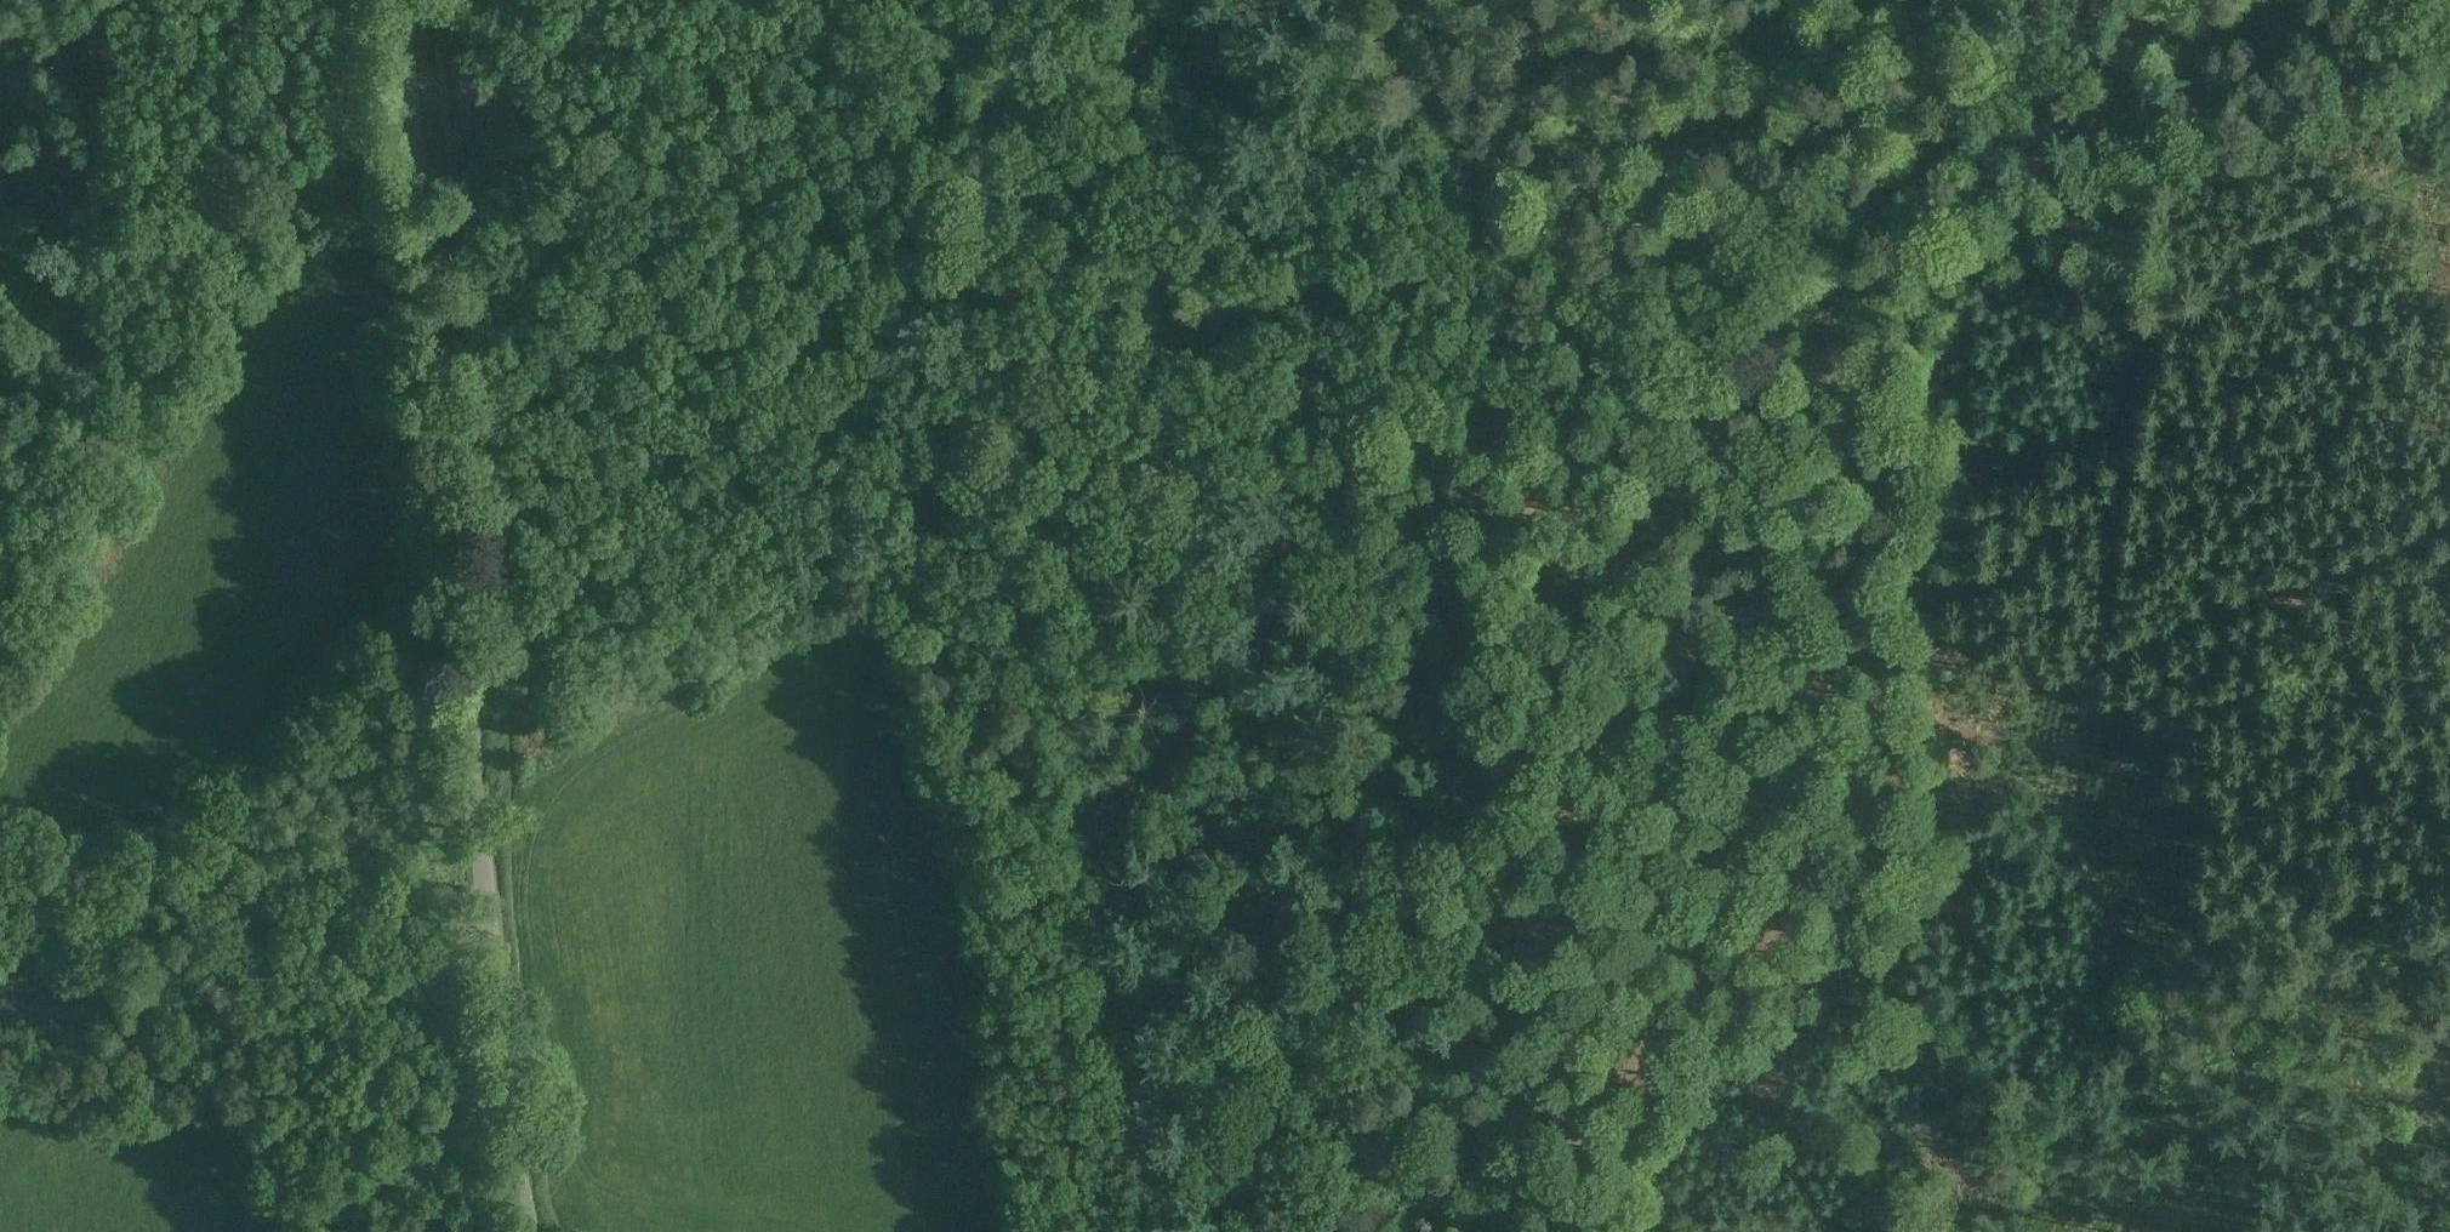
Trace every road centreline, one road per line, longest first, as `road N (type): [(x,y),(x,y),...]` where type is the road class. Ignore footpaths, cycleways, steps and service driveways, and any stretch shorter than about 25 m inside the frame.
road 1 (track): [(1321,1231),(1293,1070),(1294,991),(1330,745),(1412,516),(1481,408),(1454,193),(1416,0)]
road 2 (tertiary): [(532,1231),(506,1088),(402,0)]

